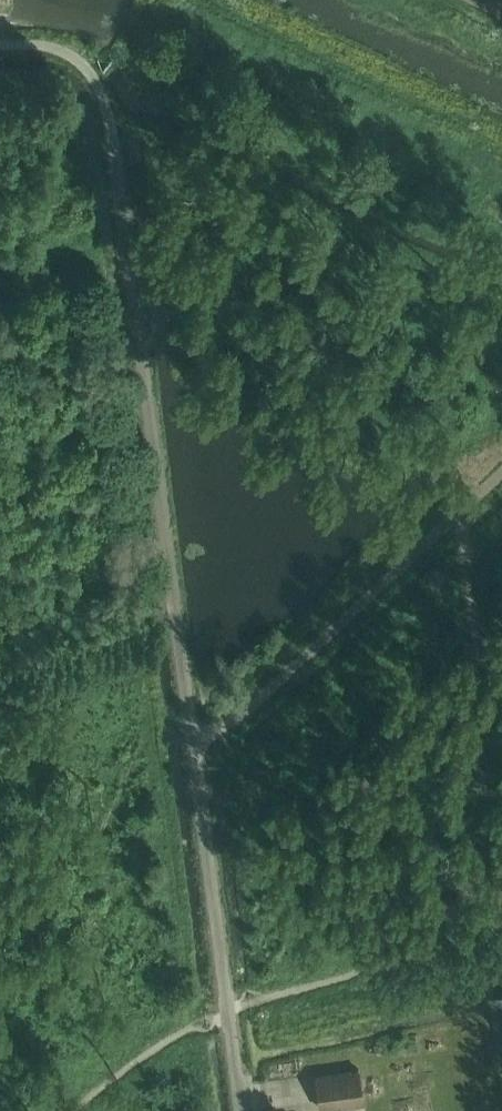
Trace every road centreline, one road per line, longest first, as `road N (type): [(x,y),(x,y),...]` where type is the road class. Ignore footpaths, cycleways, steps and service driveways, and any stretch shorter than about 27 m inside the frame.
road 1 (unclassified): [(241,1110),(111,133),(91,76),(66,57),(0,48)]
road 2 (track): [(501,442),(475,467),(462,510),(501,863)]

